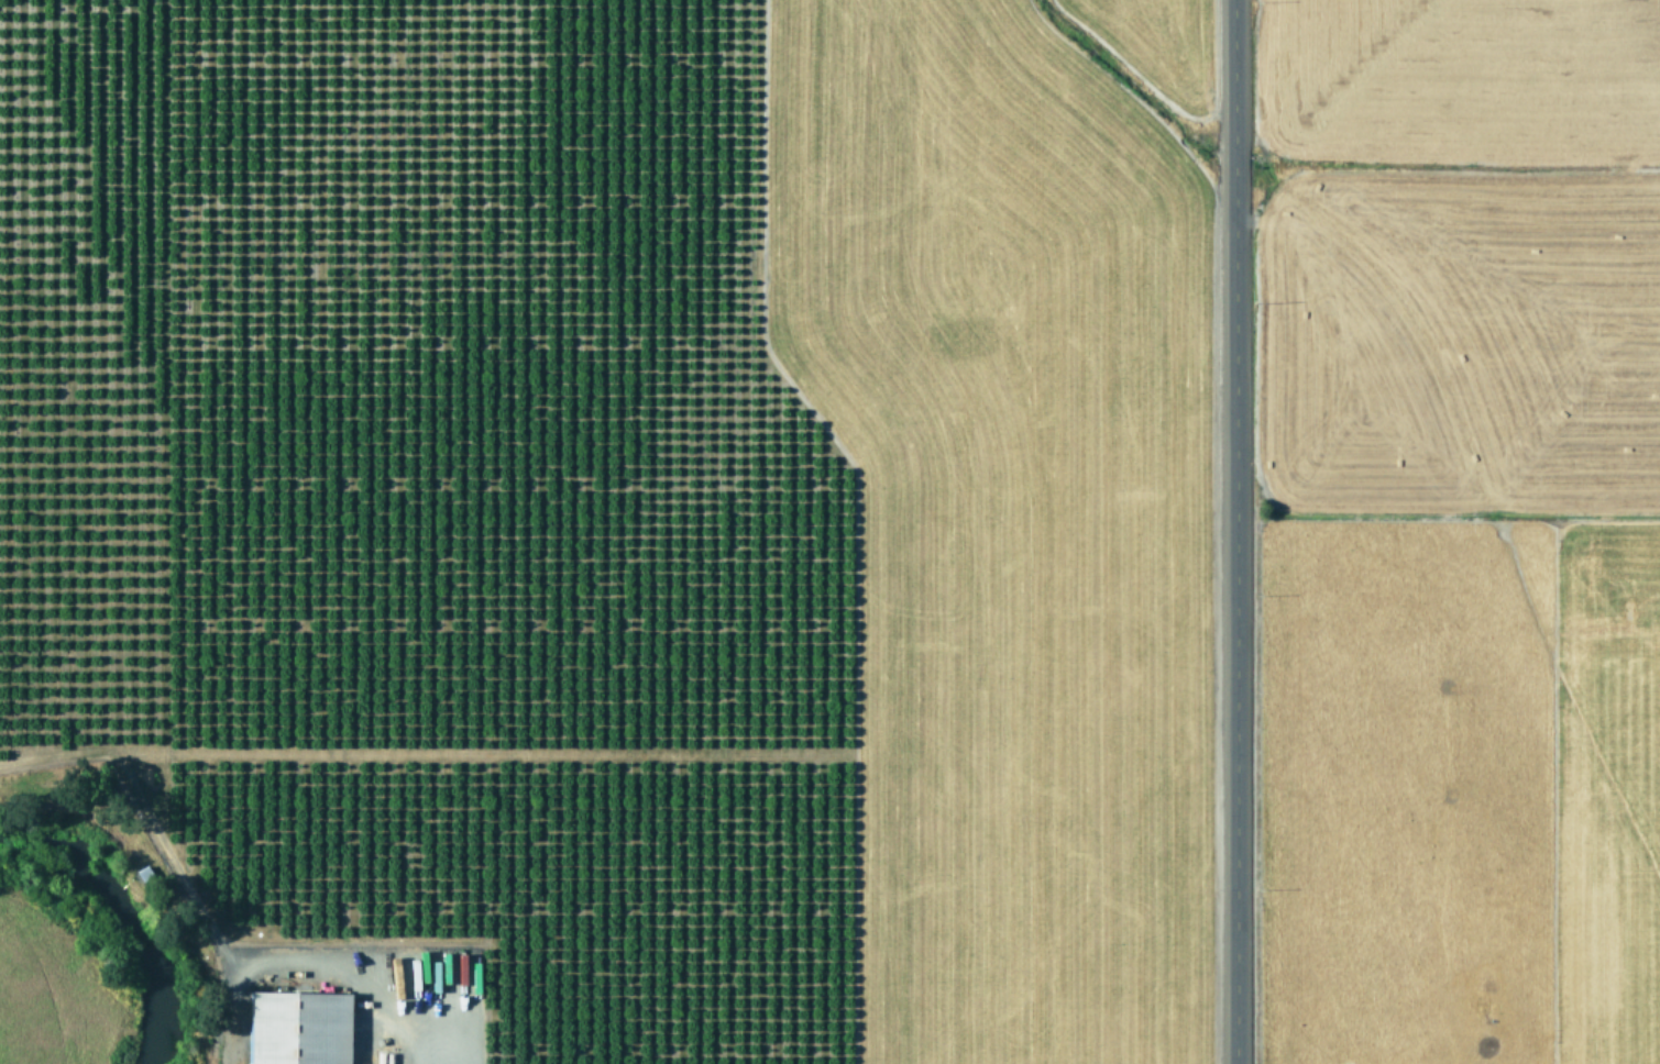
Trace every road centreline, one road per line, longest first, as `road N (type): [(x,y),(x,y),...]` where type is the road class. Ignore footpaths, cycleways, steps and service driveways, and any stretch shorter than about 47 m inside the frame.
road 1 (tertiary): [(1235,1063),(1233,0)]

